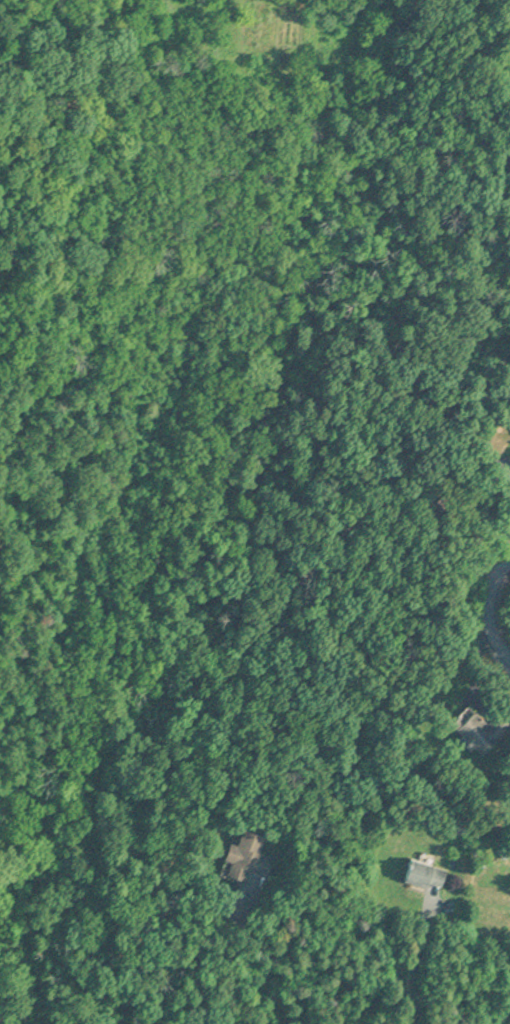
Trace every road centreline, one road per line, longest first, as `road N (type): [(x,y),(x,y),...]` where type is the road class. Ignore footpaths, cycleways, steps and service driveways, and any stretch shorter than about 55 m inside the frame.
road 1 (residential): [(509,561),(495,574),(481,625),(509,678)]

